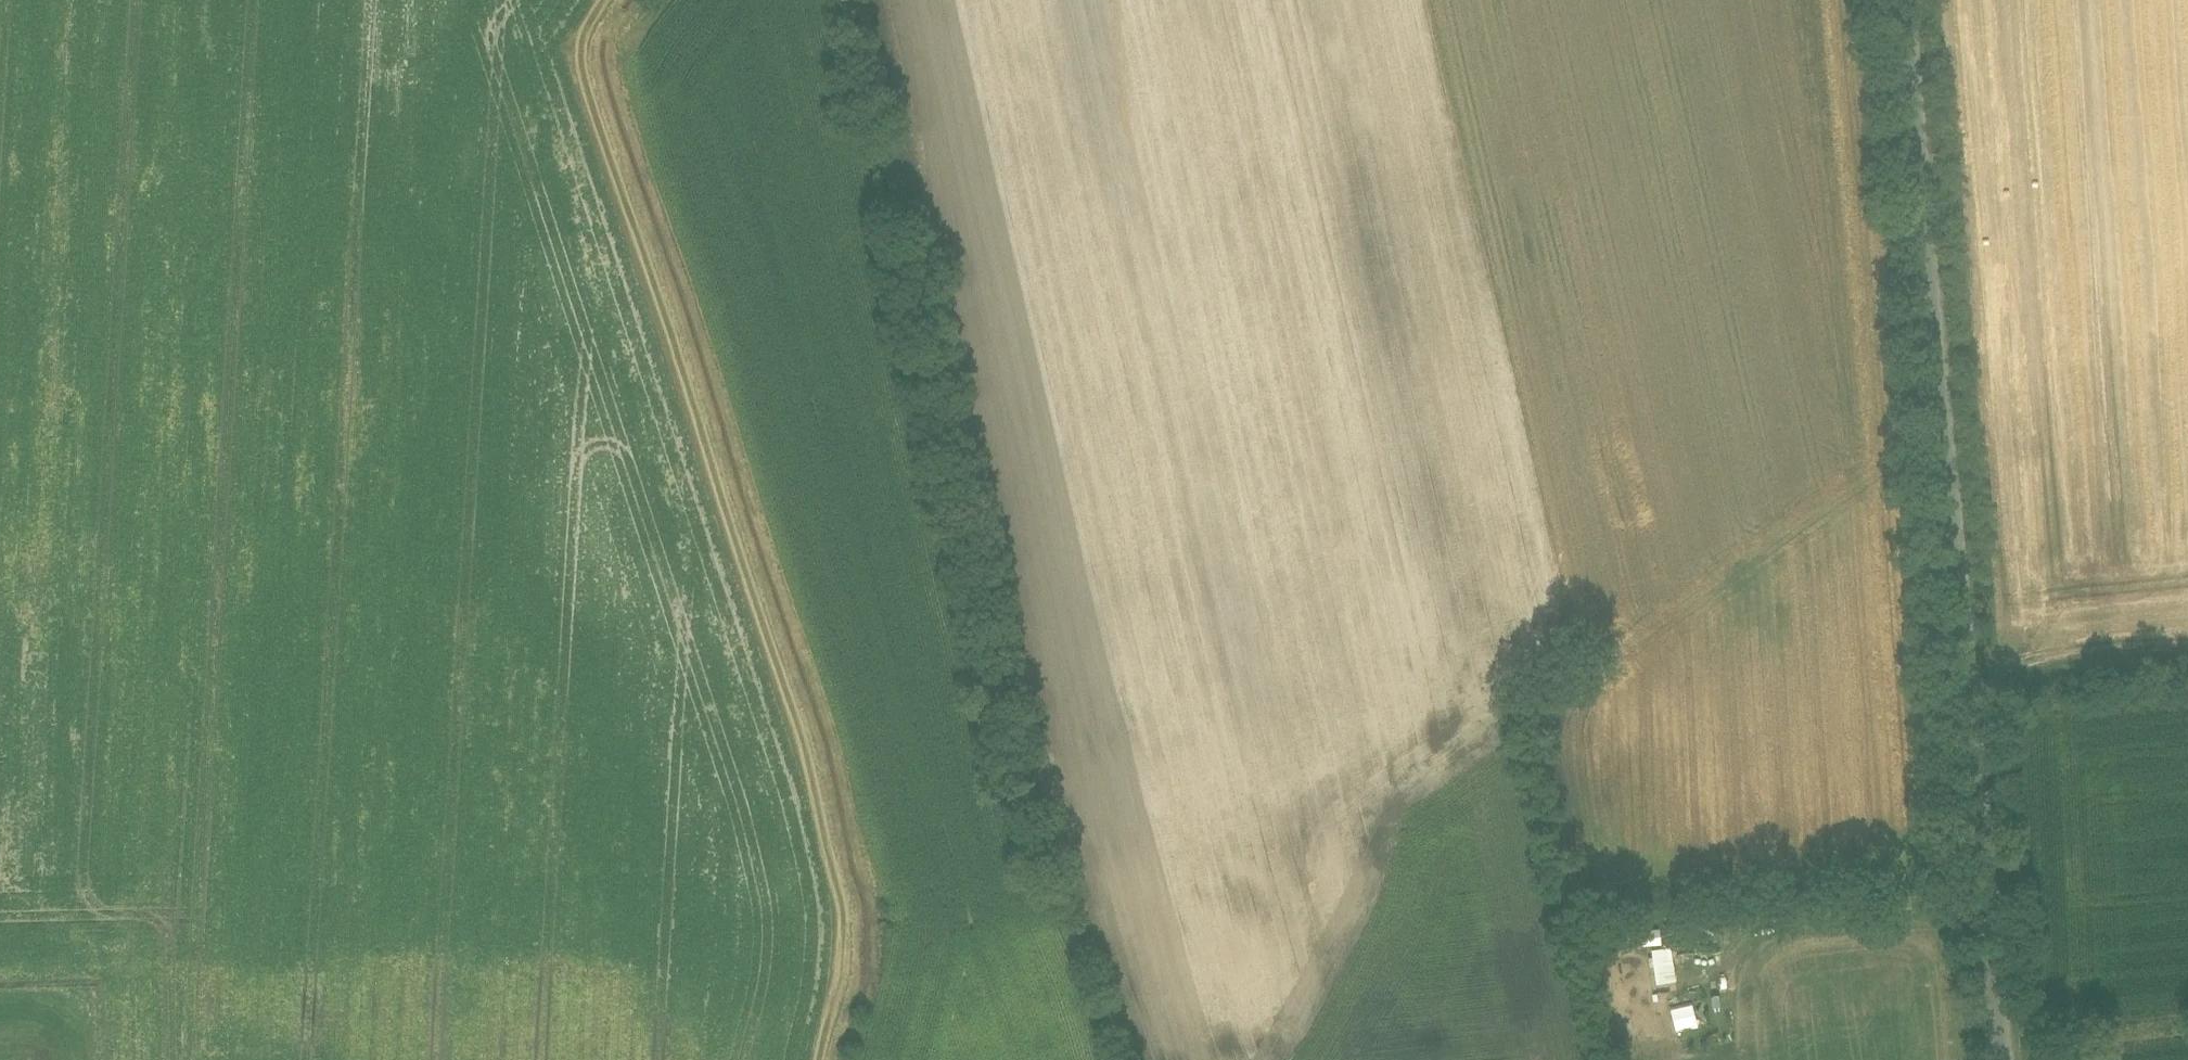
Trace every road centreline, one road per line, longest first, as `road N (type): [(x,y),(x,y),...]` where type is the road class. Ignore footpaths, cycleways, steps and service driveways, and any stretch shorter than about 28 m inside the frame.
road 1 (residential): [(2004,1059),(1904,0)]

